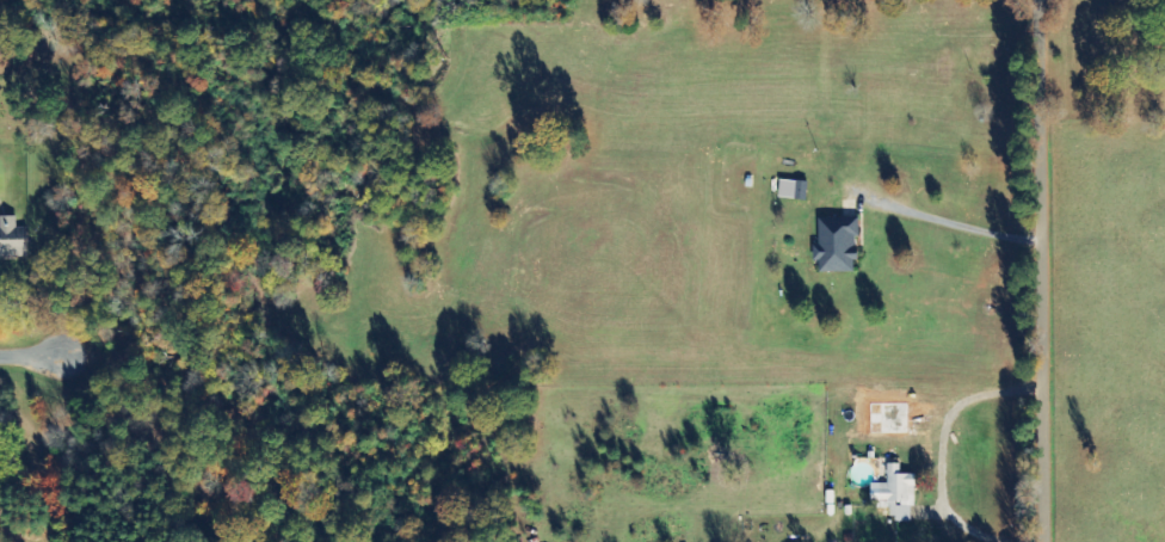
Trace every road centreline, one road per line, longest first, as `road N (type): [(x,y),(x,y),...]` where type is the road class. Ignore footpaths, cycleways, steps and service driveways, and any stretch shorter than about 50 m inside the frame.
road 1 (residential): [(1058,541),(1053,0)]

